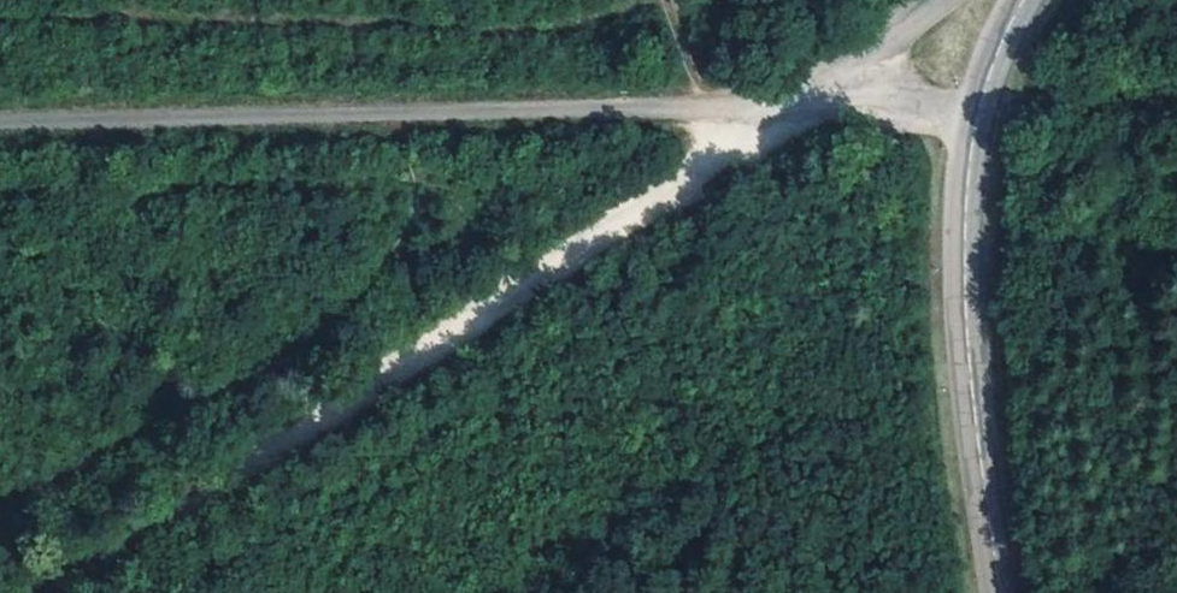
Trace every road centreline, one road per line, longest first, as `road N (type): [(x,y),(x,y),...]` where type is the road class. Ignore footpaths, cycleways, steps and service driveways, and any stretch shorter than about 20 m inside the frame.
road 1 (track): [(13,592),(174,515),(403,373),(797,103),(709,106)]
road 2 (track): [(709,106),(0,123)]
road 3 (secondary): [(1001,592),(964,288),(978,106)]
road 4 (unclassified): [(978,106),(797,103),(953,0)]

